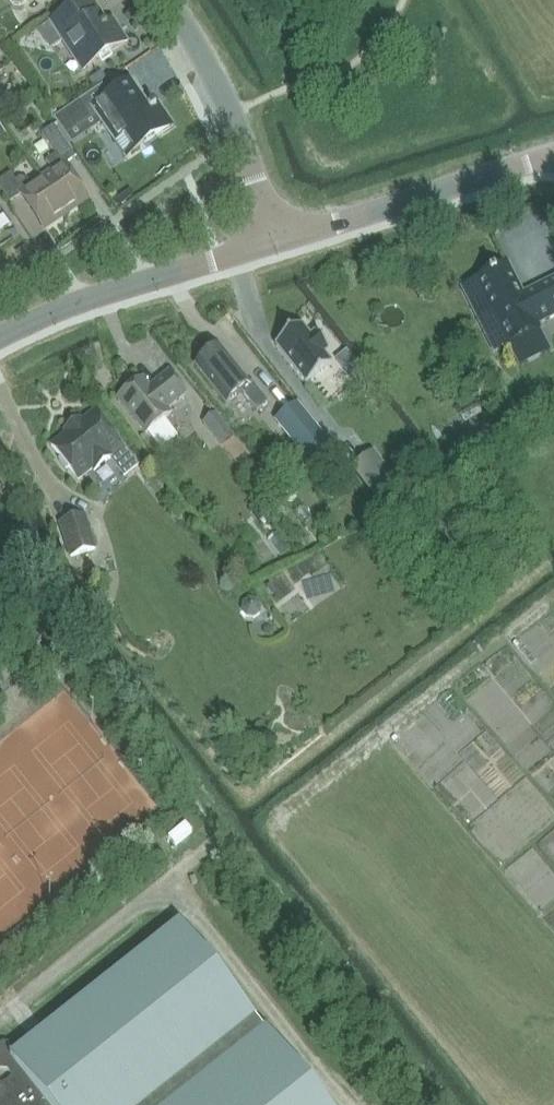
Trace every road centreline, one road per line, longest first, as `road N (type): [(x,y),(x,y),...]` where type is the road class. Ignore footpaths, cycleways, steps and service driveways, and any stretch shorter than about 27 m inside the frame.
road 1 (tertiary): [(0,337),(107,293),(276,242)]
road 2 (unclassified): [(276,242),(553,154)]
road 3 (tertiary): [(276,242),(219,87),(164,0)]

